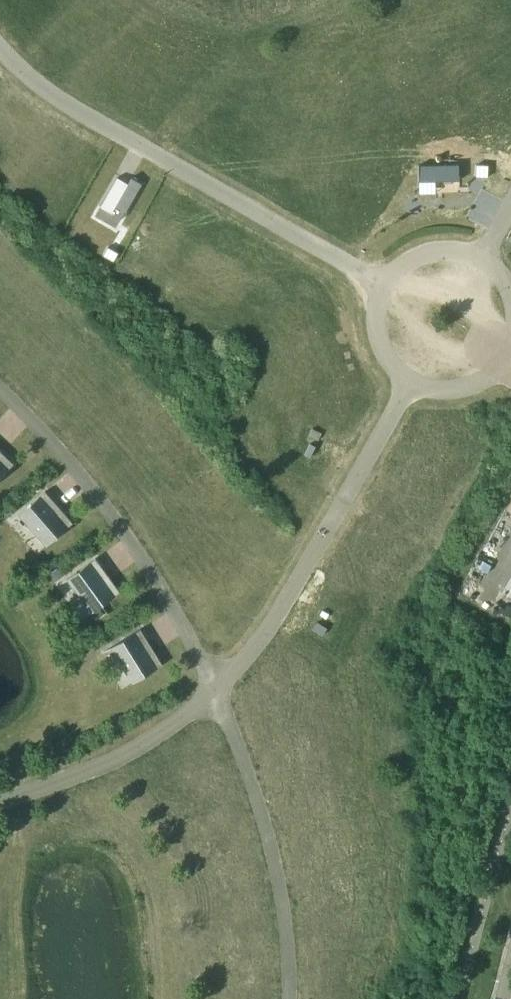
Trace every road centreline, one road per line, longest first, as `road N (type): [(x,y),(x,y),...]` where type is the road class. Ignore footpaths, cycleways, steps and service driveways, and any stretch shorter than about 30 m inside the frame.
road 1 (residential): [(384,286),(45,93),(0,44)]
road 2 (residential): [(224,677),(53,452),(0,396)]
road 3 (residential): [(224,677),(300,605),(413,381)]
road 4 (residential): [(290,998),(291,955),(272,835),(224,677)]
road 5 (residential): [(0,802),(144,751),(224,677)]

